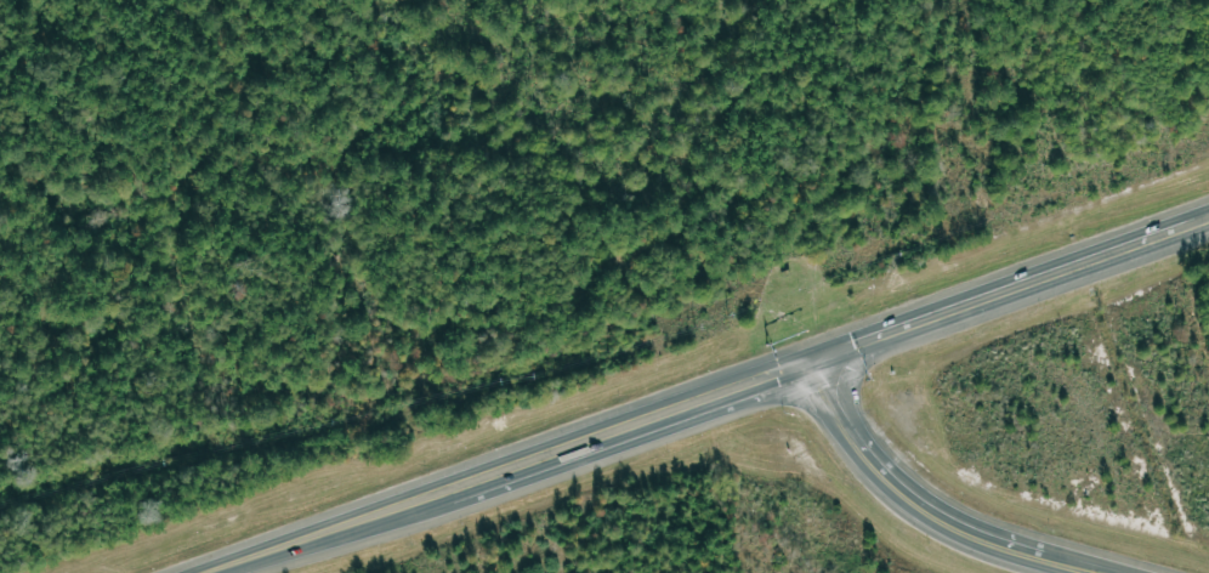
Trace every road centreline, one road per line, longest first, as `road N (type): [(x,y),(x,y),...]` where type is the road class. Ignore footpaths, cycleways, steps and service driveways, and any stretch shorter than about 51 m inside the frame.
road 1 (primary): [(1208,213),(821,361)]
road 2 (primary): [(737,391),(455,487)]
road 3 (primary): [(455,487),(205,572)]
road 4 (primary): [(1049,556),(963,529),(913,497),(847,419)]

